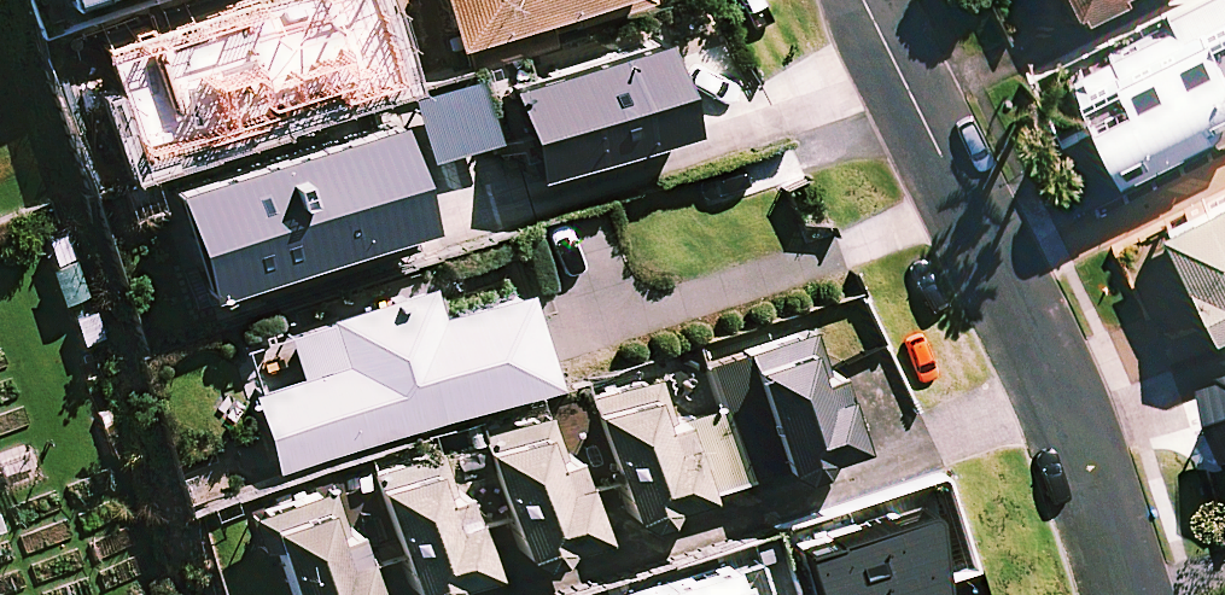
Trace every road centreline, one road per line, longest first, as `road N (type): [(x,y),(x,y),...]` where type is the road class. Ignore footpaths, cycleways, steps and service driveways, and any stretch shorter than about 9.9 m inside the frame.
road 1 (residential): [(866,0),(1046,354),(1132,594)]

